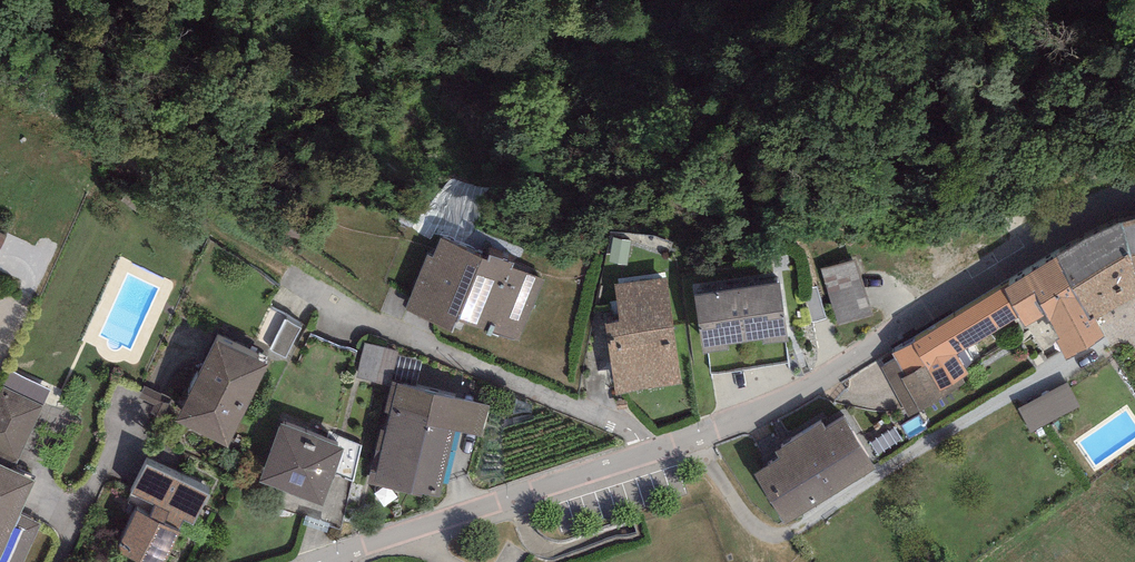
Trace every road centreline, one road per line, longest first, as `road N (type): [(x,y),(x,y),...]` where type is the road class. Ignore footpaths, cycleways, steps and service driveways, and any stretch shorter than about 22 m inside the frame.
road 1 (residential): [(1134,193),(1073,222),(848,368),(695,435),(336,561)]

